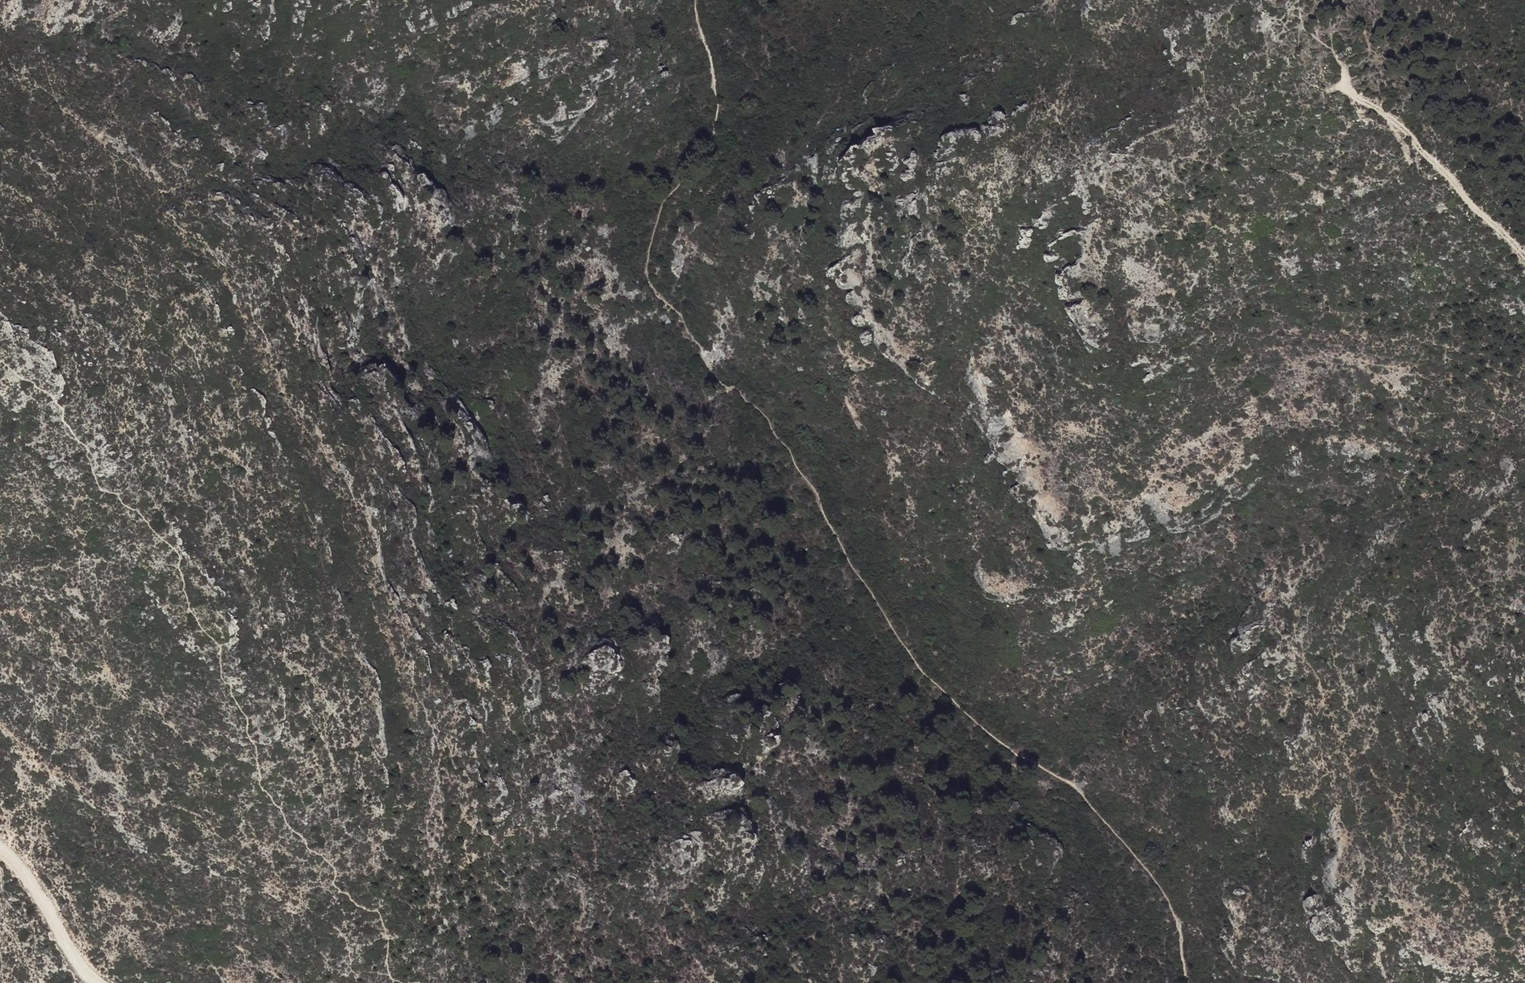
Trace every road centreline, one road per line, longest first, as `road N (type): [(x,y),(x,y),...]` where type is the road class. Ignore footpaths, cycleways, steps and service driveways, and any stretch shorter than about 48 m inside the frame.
road 1 (track): [(1524,255),(1385,113),(1348,91),(1339,63)]
road 2 (track): [(0,844),(34,881),(78,965),(99,982)]

